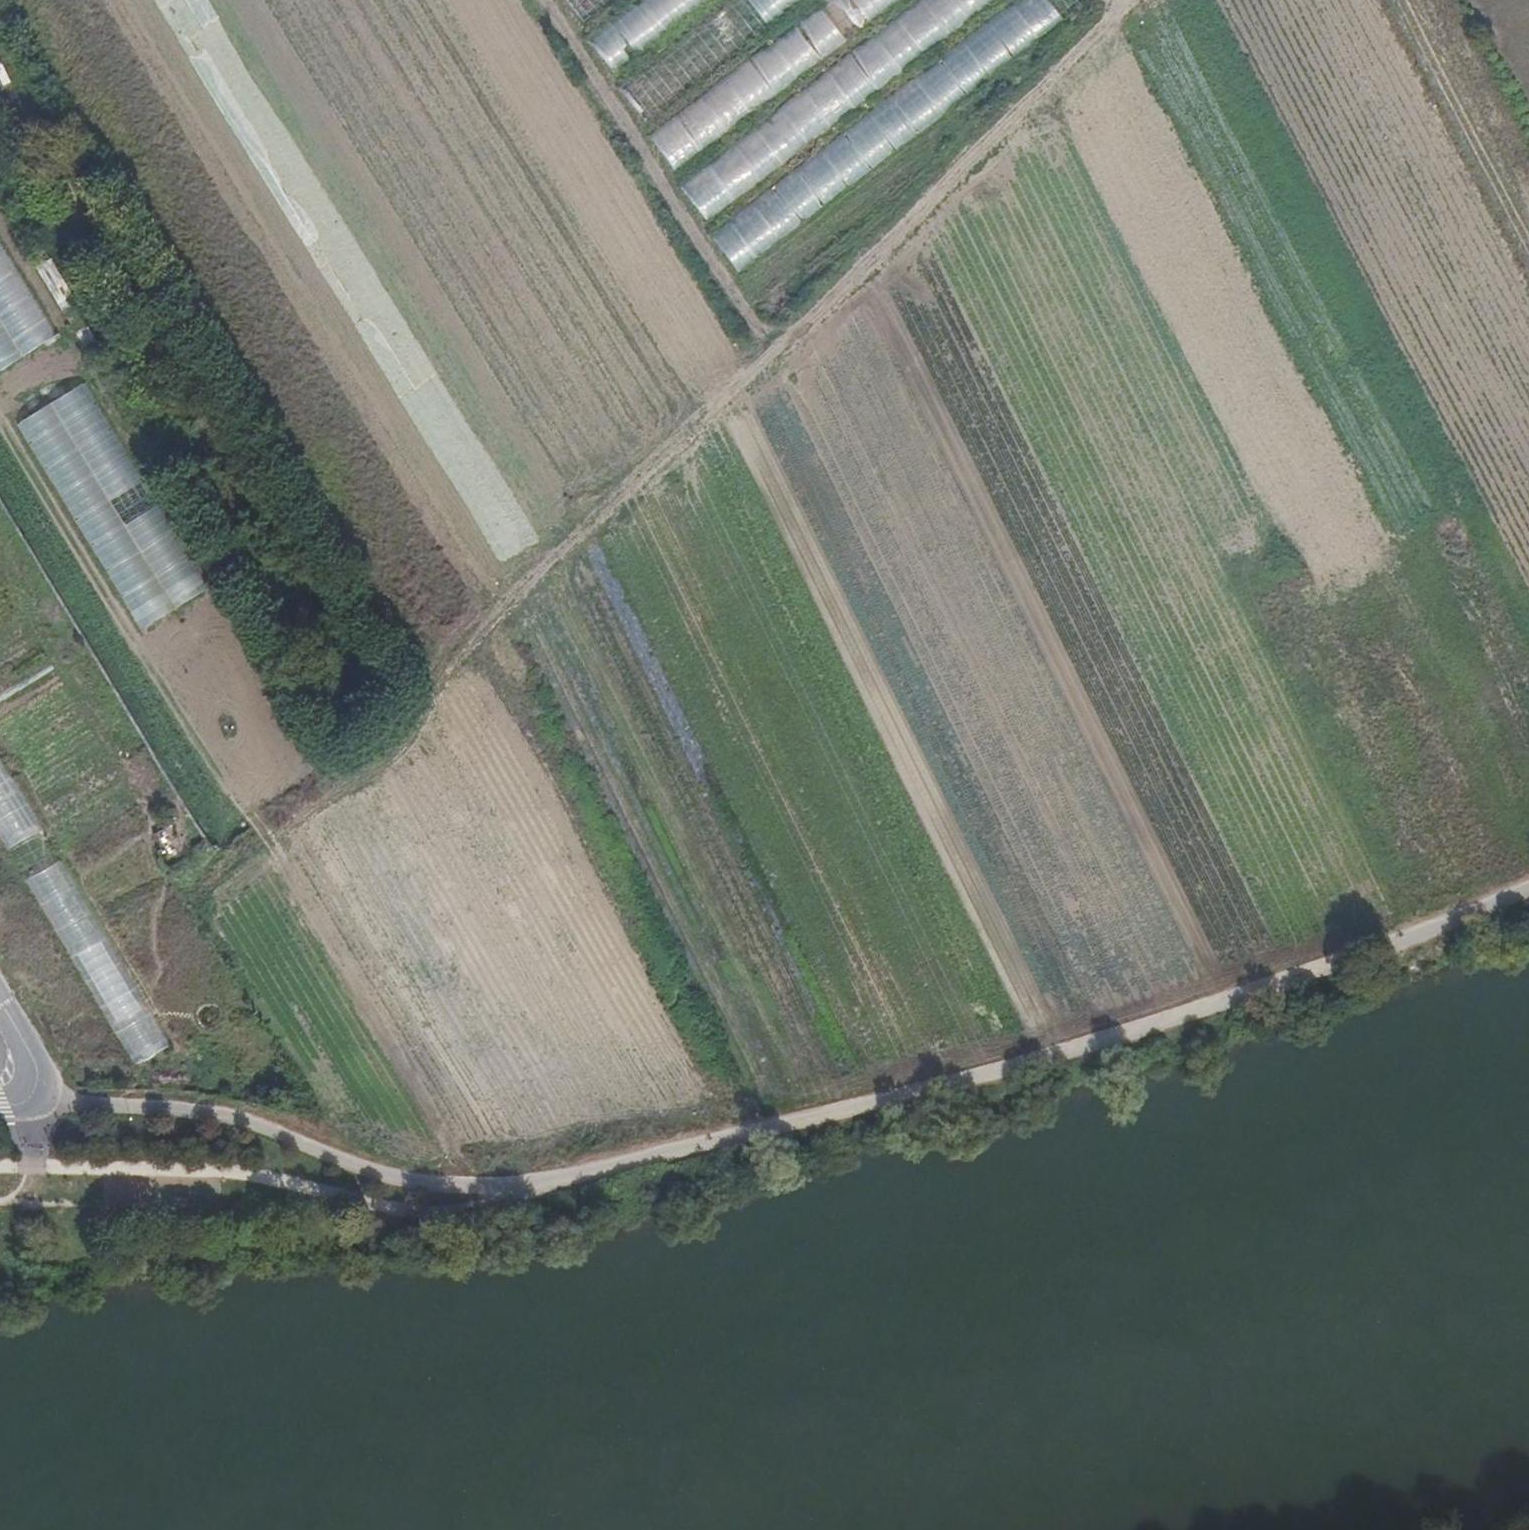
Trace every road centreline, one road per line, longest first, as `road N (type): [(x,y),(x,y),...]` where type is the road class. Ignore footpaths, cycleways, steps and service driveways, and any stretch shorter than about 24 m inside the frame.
road 1 (track): [(1124,0),(437,681),(388,757),(293,811),(271,871),(463,1187)]
road 2 (track): [(0,416),(276,858)]
road 3 (unclassified): [(0,1100),(17,1094),(30,1067),(0,1000)]

